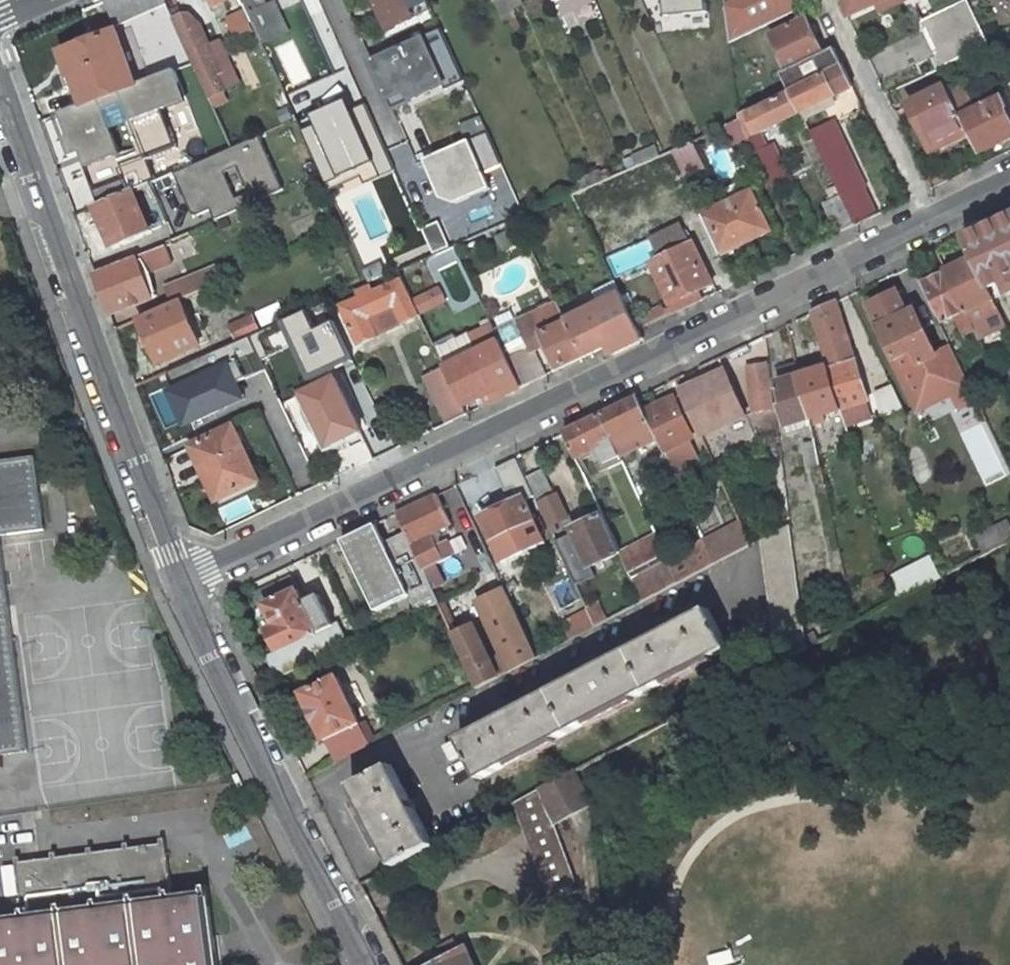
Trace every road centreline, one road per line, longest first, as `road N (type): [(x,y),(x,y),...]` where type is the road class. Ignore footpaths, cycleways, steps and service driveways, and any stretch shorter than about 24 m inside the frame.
road 1 (residential): [(1009,185),(179,585)]
road 2 (residential): [(179,585),(0,91)]
road 3 (residential): [(284,800),(179,585)]
road 4 (residential): [(364,964),(284,800)]

